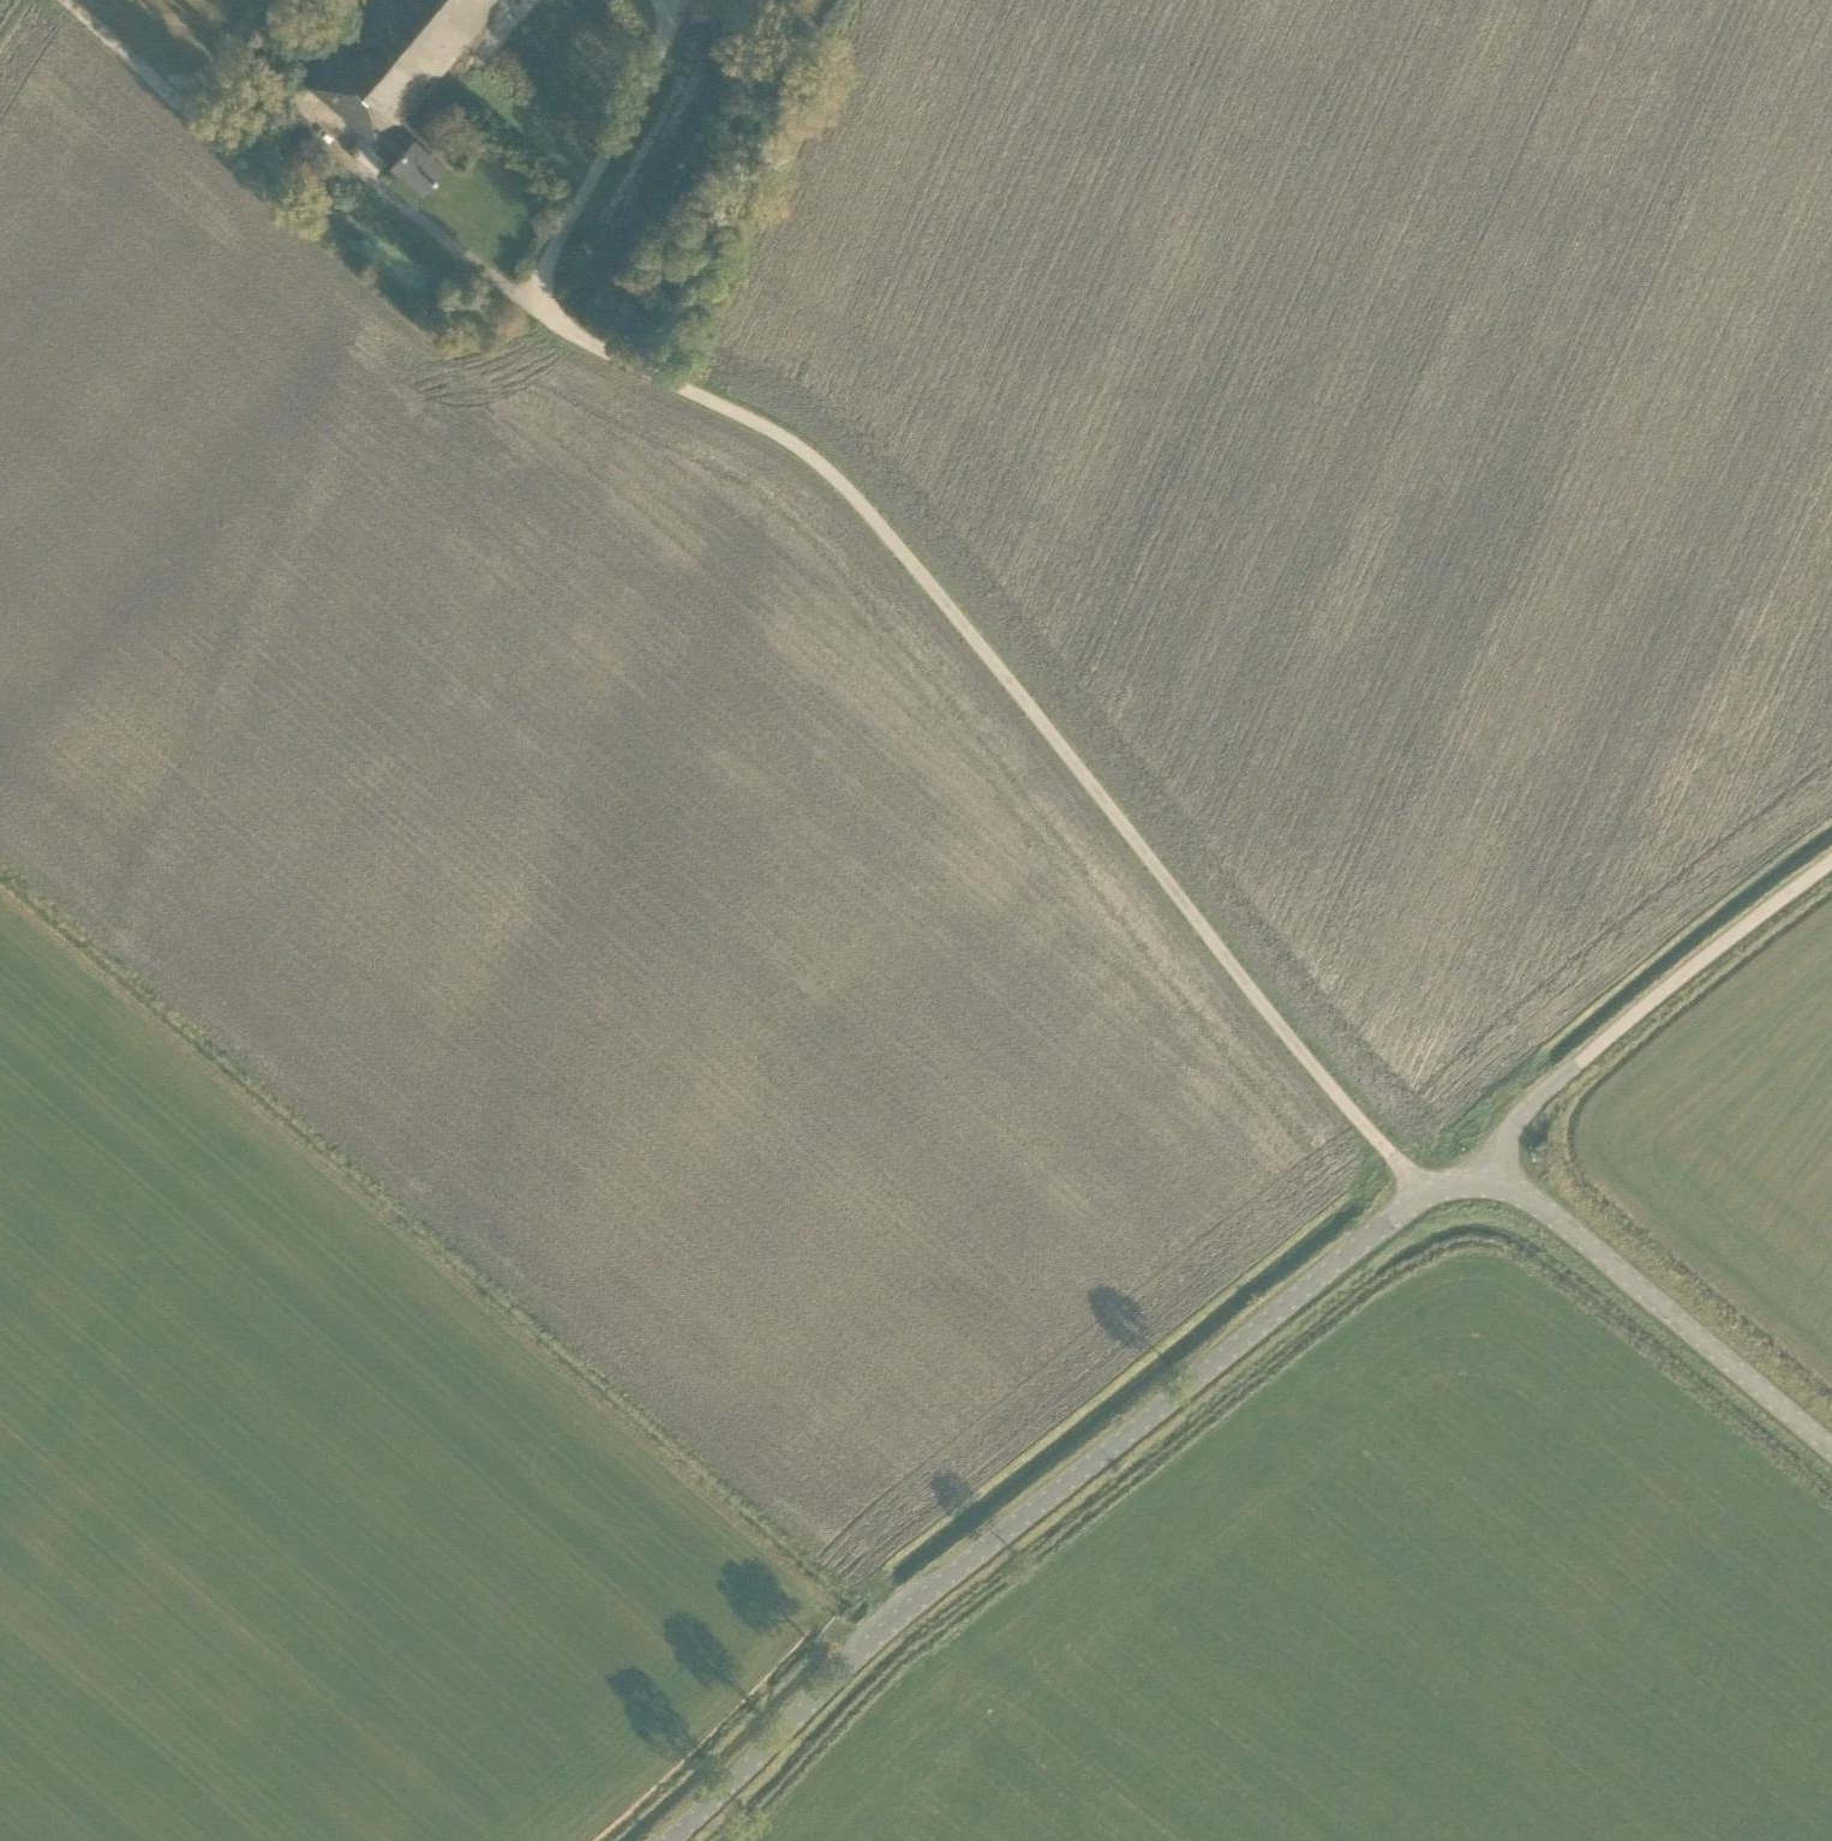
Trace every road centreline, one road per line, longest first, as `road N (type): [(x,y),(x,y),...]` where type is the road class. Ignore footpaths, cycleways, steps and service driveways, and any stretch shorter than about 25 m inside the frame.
road 1 (tertiary): [(652,1840),(807,1710),(884,1630),(1418,1196),(1487,1172),(1831,1431)]

